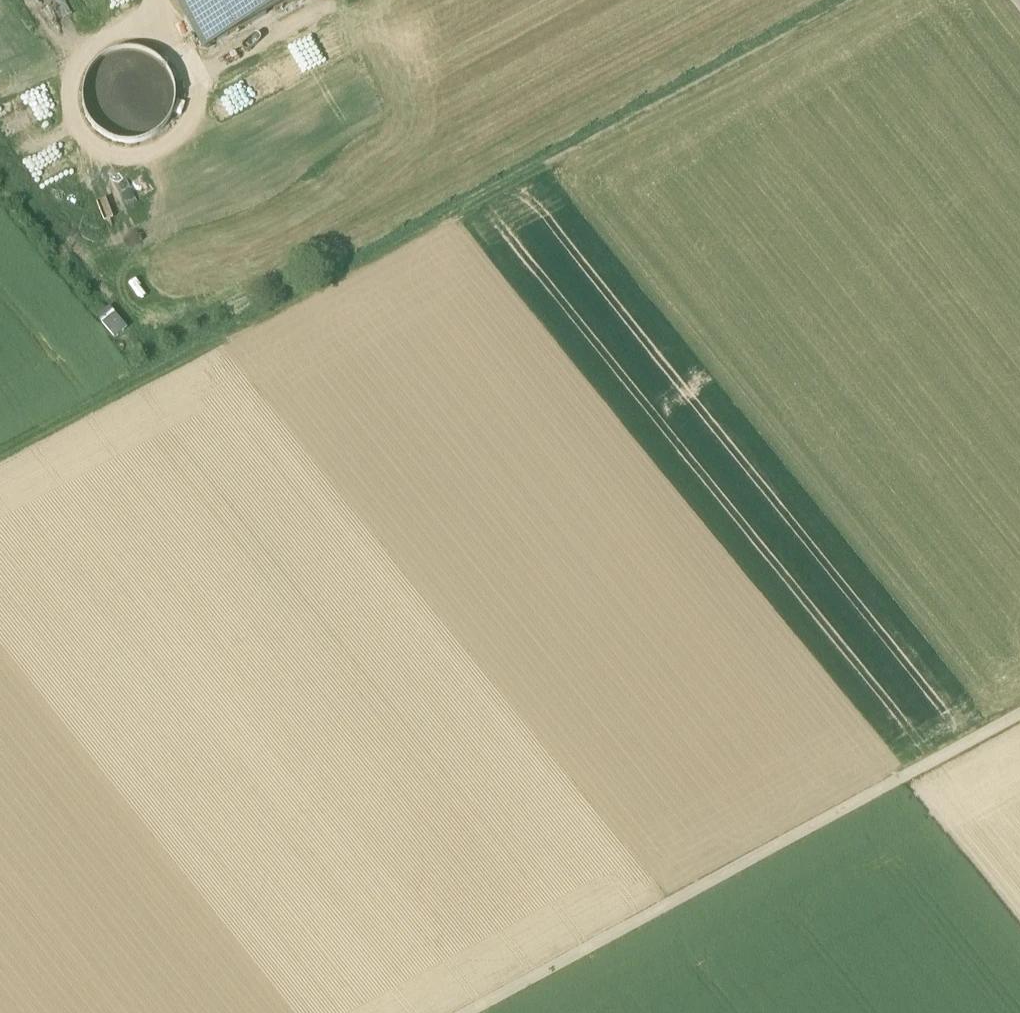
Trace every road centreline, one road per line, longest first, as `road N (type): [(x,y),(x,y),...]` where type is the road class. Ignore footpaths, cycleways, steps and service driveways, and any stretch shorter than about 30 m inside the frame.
road 1 (track): [(842,0),(0,453)]
road 2 (track): [(1019,712),(465,1012)]

